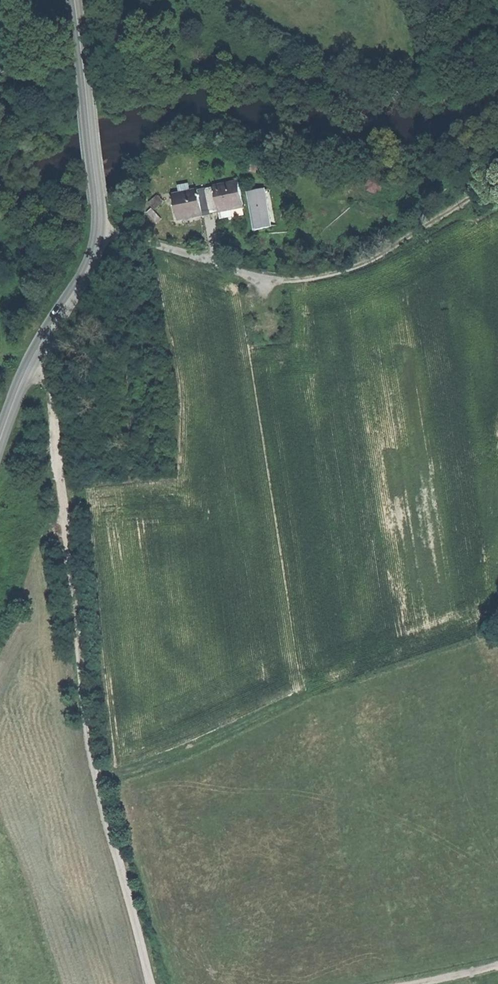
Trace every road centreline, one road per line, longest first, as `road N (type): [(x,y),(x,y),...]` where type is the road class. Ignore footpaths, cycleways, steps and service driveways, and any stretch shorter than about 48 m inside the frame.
road 1 (track): [(35,356),(53,384),(98,776),(149,983)]
road 2 (track): [(98,776),(497,622)]
road 3 (residential): [(100,232),(259,278),(312,278),(363,264),(497,189)]
road 4 (track): [(235,0),(354,66),(403,79),(497,57)]
road 5 (secondary): [(100,232),(0,441)]
road 6 (secondary): [(98,203),(77,0)]

